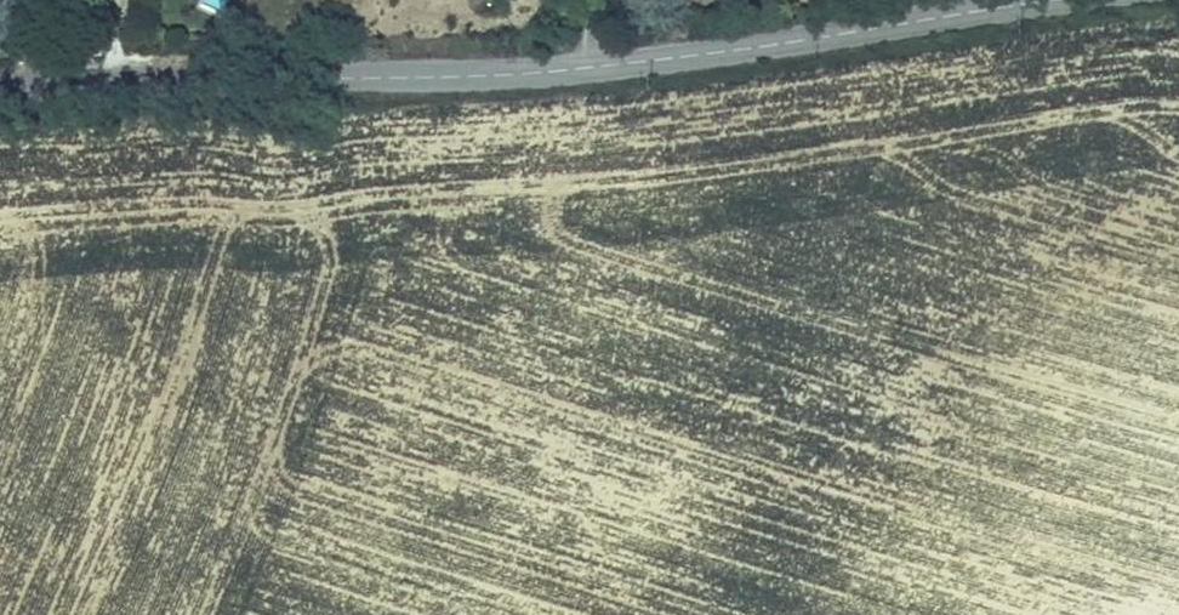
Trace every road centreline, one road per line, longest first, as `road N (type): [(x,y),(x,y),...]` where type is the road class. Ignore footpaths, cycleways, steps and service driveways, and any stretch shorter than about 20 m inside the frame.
road 1 (unclassified): [(0,92),(585,67),(1043,0)]

